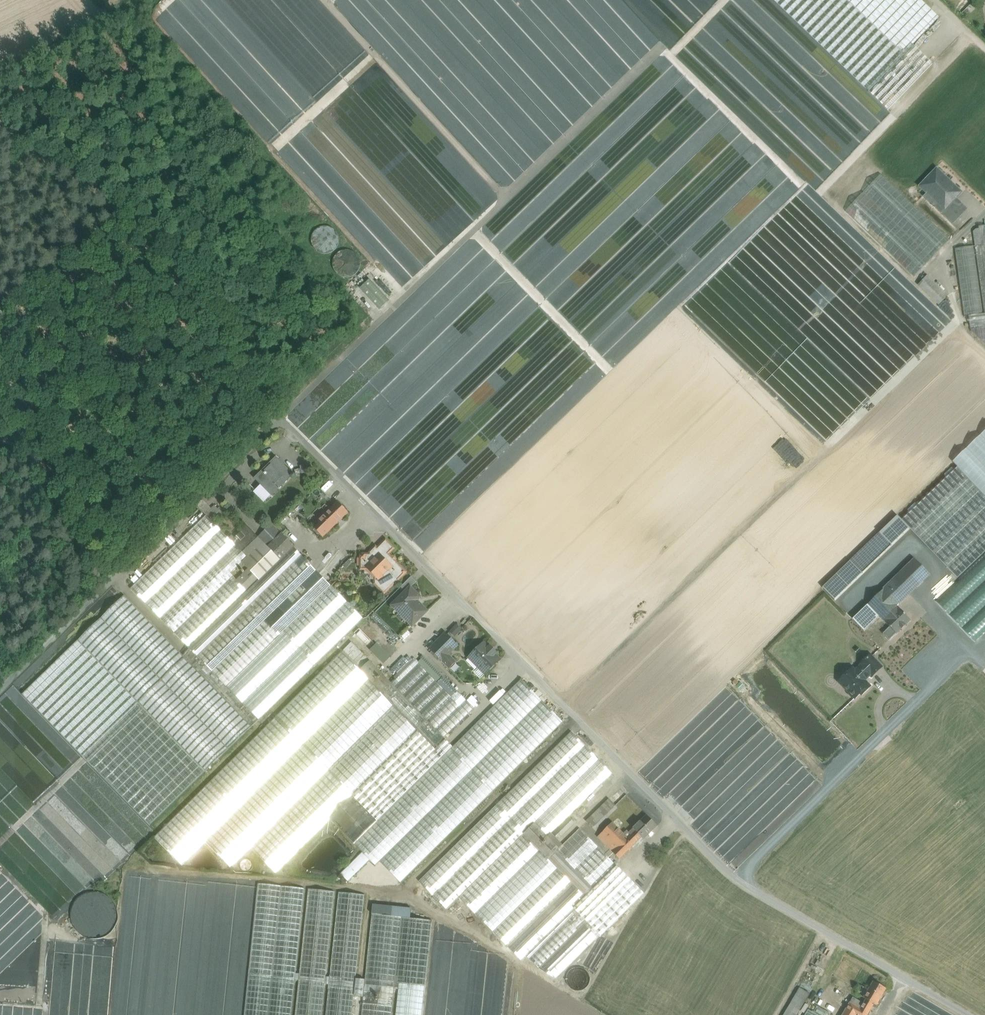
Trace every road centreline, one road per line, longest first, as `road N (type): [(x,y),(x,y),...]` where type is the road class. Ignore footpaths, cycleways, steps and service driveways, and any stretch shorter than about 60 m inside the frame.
road 1 (unclassified): [(280,416),(738,881),(970,1014)]
road 2 (track): [(660,49),(280,416)]
road 3 (track): [(0,686),(280,416)]

